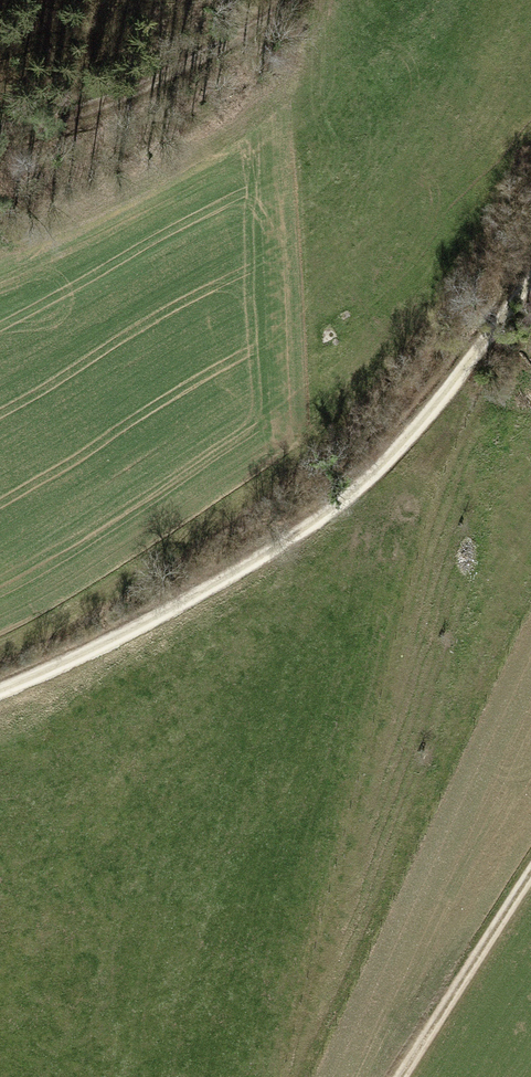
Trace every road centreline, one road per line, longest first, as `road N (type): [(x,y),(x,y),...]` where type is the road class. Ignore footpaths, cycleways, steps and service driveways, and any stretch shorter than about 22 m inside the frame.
road 1 (track): [(0,691),(175,608),(283,546),(362,486),(446,394),(530,277)]
road 2 (track): [(296,0),(198,59),(62,110),(0,118)]
road 3 (track): [(530,872),(400,1076)]

